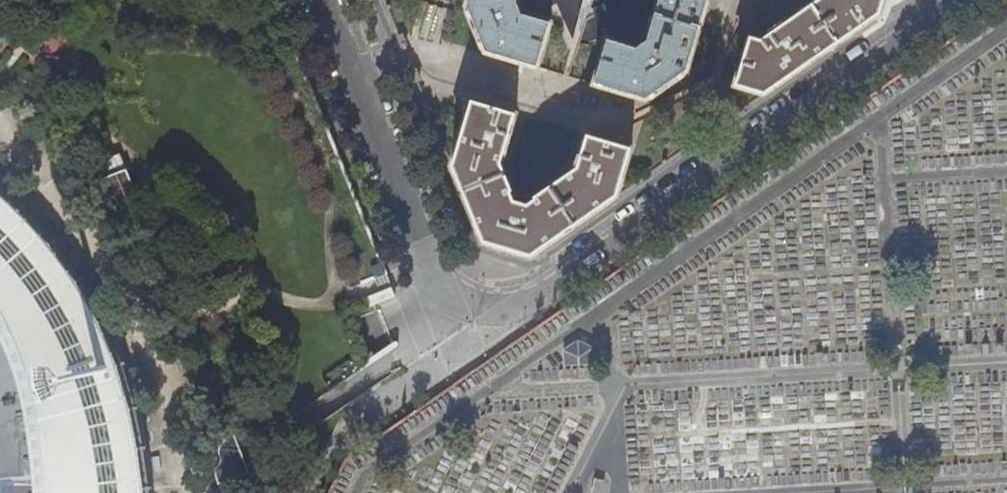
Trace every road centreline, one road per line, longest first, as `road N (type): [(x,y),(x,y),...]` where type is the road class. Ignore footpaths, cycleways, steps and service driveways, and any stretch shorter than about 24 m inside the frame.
road 1 (residential): [(475,306),(537,296),(950,0)]
road 2 (residential): [(475,306),(452,295),(430,265),(324,0)]

